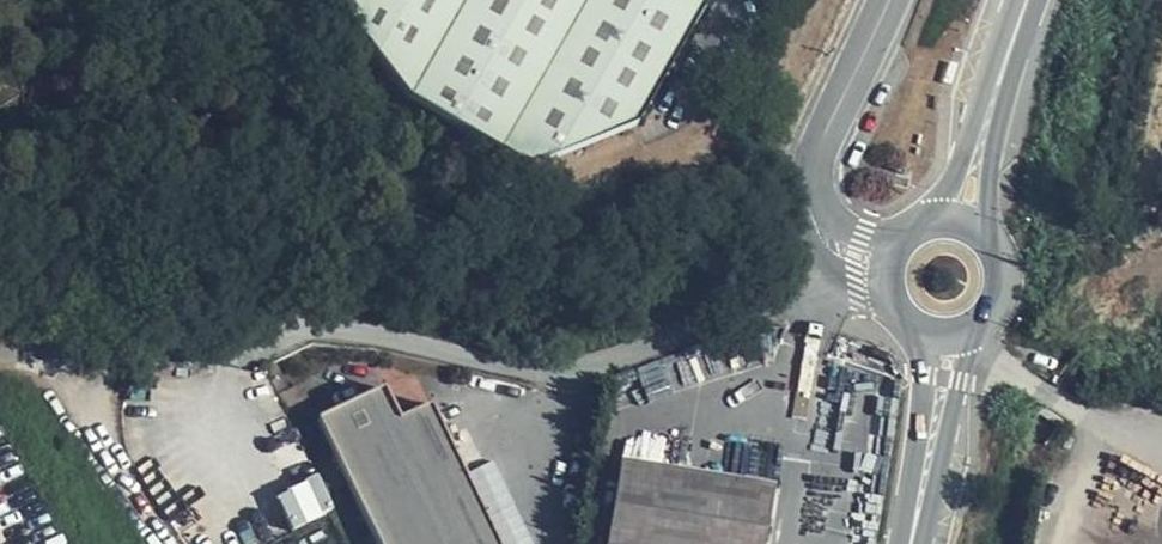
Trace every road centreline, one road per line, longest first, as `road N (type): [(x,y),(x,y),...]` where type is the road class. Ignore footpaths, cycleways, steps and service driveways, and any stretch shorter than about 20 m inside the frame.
road 1 (residential): [(834,247),(739,323),(614,367),(490,371),(311,342),(141,364),(0,359)]
road 2 (track): [(277,346),(128,0)]
road 3 (residential): [(834,247),(815,223),(809,191),(815,148),(888,0)]
road 4 (secondary): [(924,478),(976,329)]
road 5 (secondary): [(916,330),(925,378),(924,478)]
road 6 (secondary): [(988,233),(988,112)]
road 7 (secondary): [(988,112),(930,218)]

